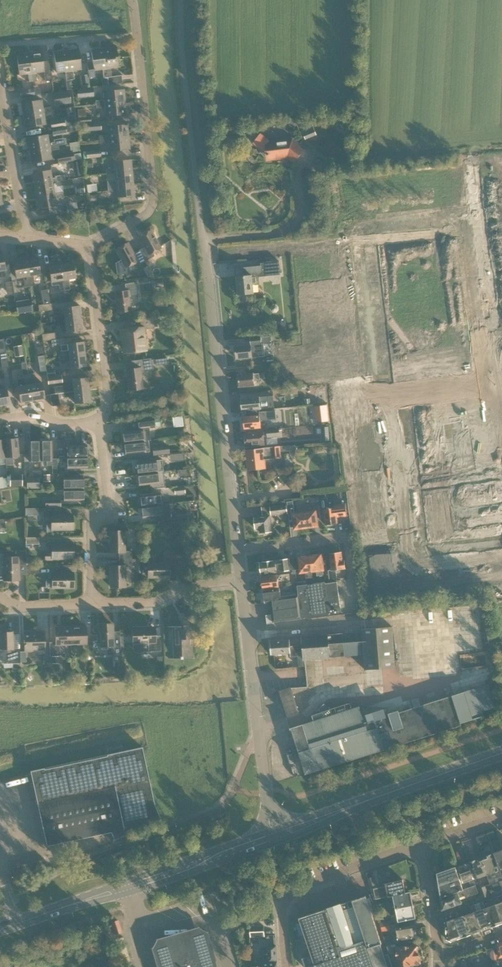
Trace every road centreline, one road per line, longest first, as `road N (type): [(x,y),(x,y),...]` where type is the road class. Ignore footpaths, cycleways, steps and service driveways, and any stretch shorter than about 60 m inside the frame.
road 1 (unclassified): [(238,552),(184,70),(186,0)]
road 2 (residential): [(134,0),(156,210),(90,249)]
road 3 (residential): [(473,217),(366,235),(361,268),(373,370),(390,398)]
road 4 (primary): [(271,831),(26,920)]
road 5 (primary): [(26,920),(275,843)]
road 6 (unclassified): [(271,831),(241,578)]
road 7 (residential): [(390,398),(413,562),(501,554)]
road 8 (residential): [(286,966),(283,912),(292,892),(419,845)]
road 9 (residential): [(93,602),(91,528),(109,509),(96,423)]
road 10 (residential): [(96,423),(109,402),(90,249)]
road 11 (residential): [(492,384),(473,217)]
road 12 (residential): [(28,239),(0,79)]
road 13 (residential): [(93,602),(157,600),(189,584),(241,578)]
road 14 (primary): [(275,843),(400,789)]
road 15 (primary): [(400,789),(271,831)]

